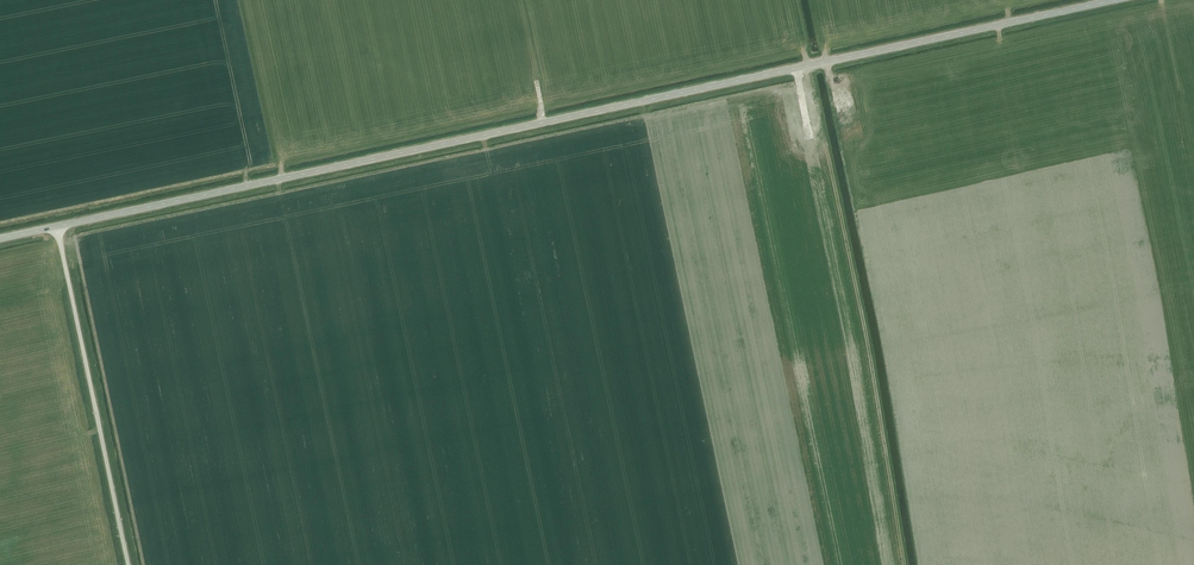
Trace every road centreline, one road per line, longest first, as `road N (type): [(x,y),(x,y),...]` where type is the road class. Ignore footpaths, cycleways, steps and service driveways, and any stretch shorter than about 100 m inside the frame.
road 1 (tertiary): [(0,239),(1121,0)]

